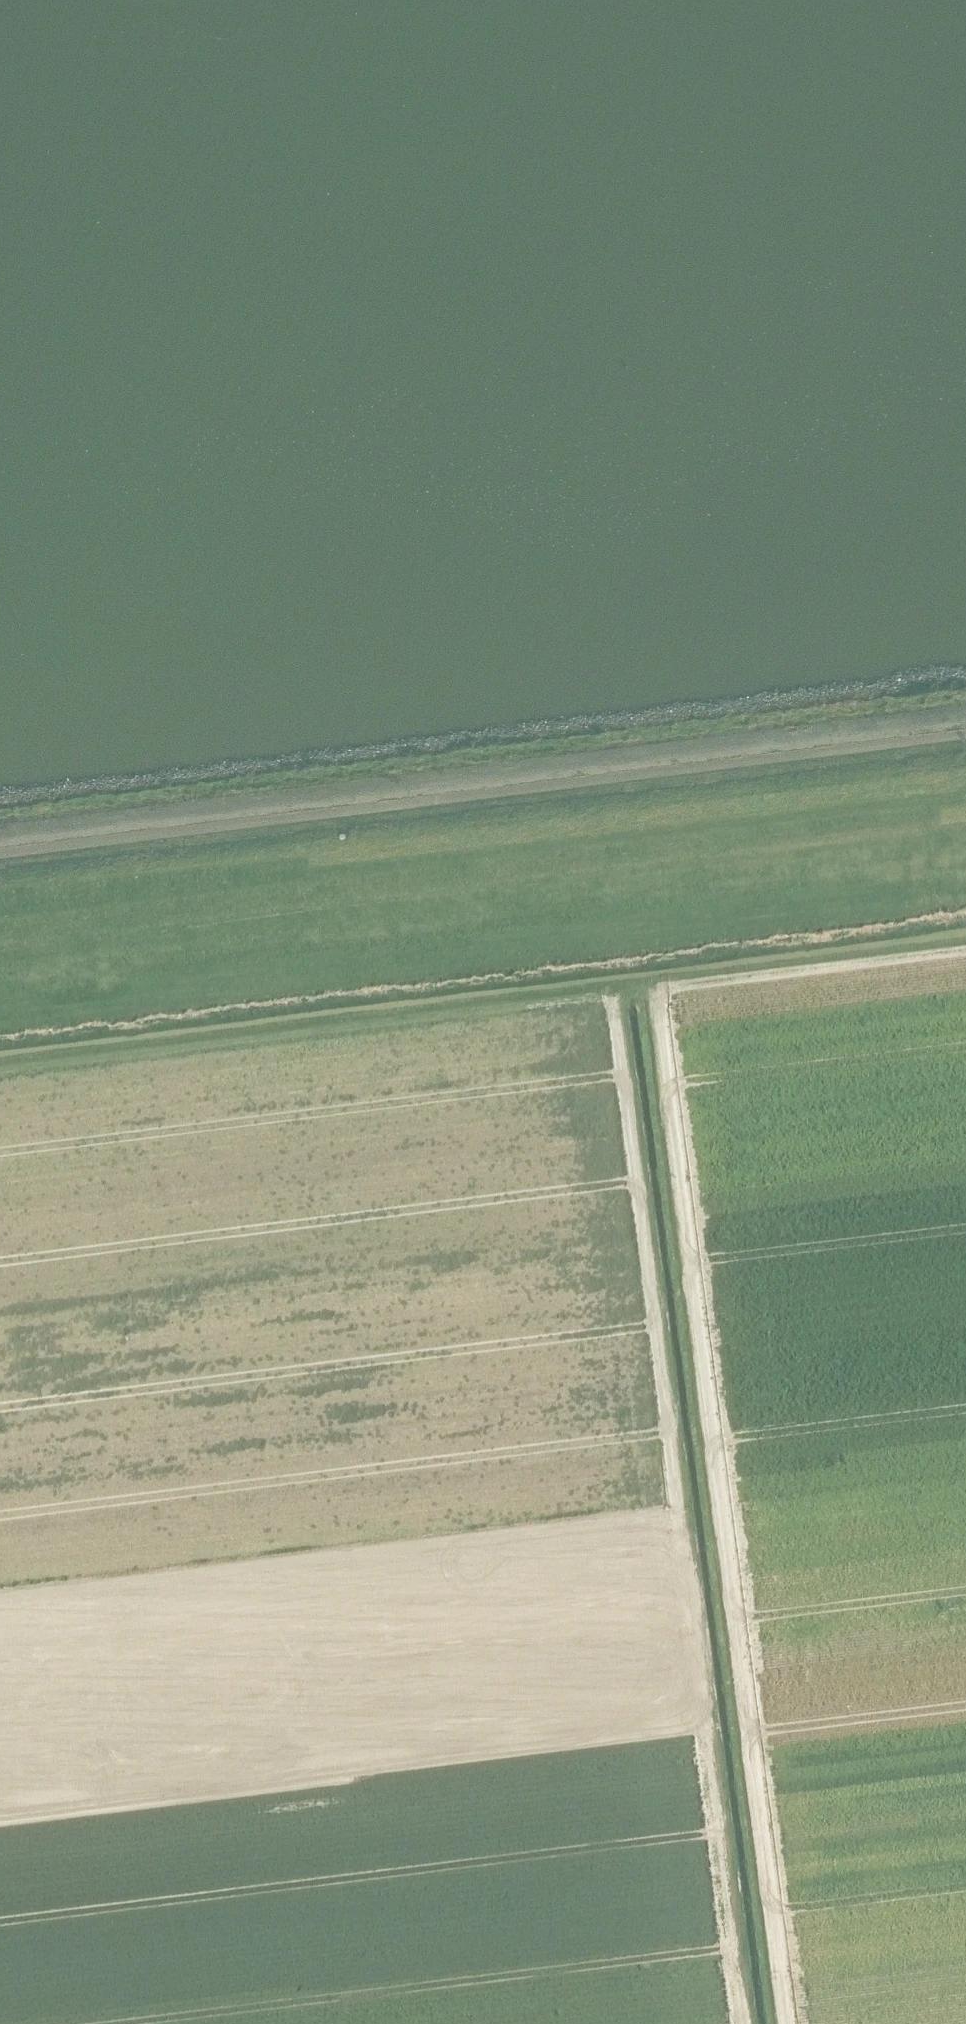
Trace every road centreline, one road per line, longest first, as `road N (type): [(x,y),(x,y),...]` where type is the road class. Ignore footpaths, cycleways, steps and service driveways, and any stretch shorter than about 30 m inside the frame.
road 1 (unclassified): [(0,853),(965,734)]

